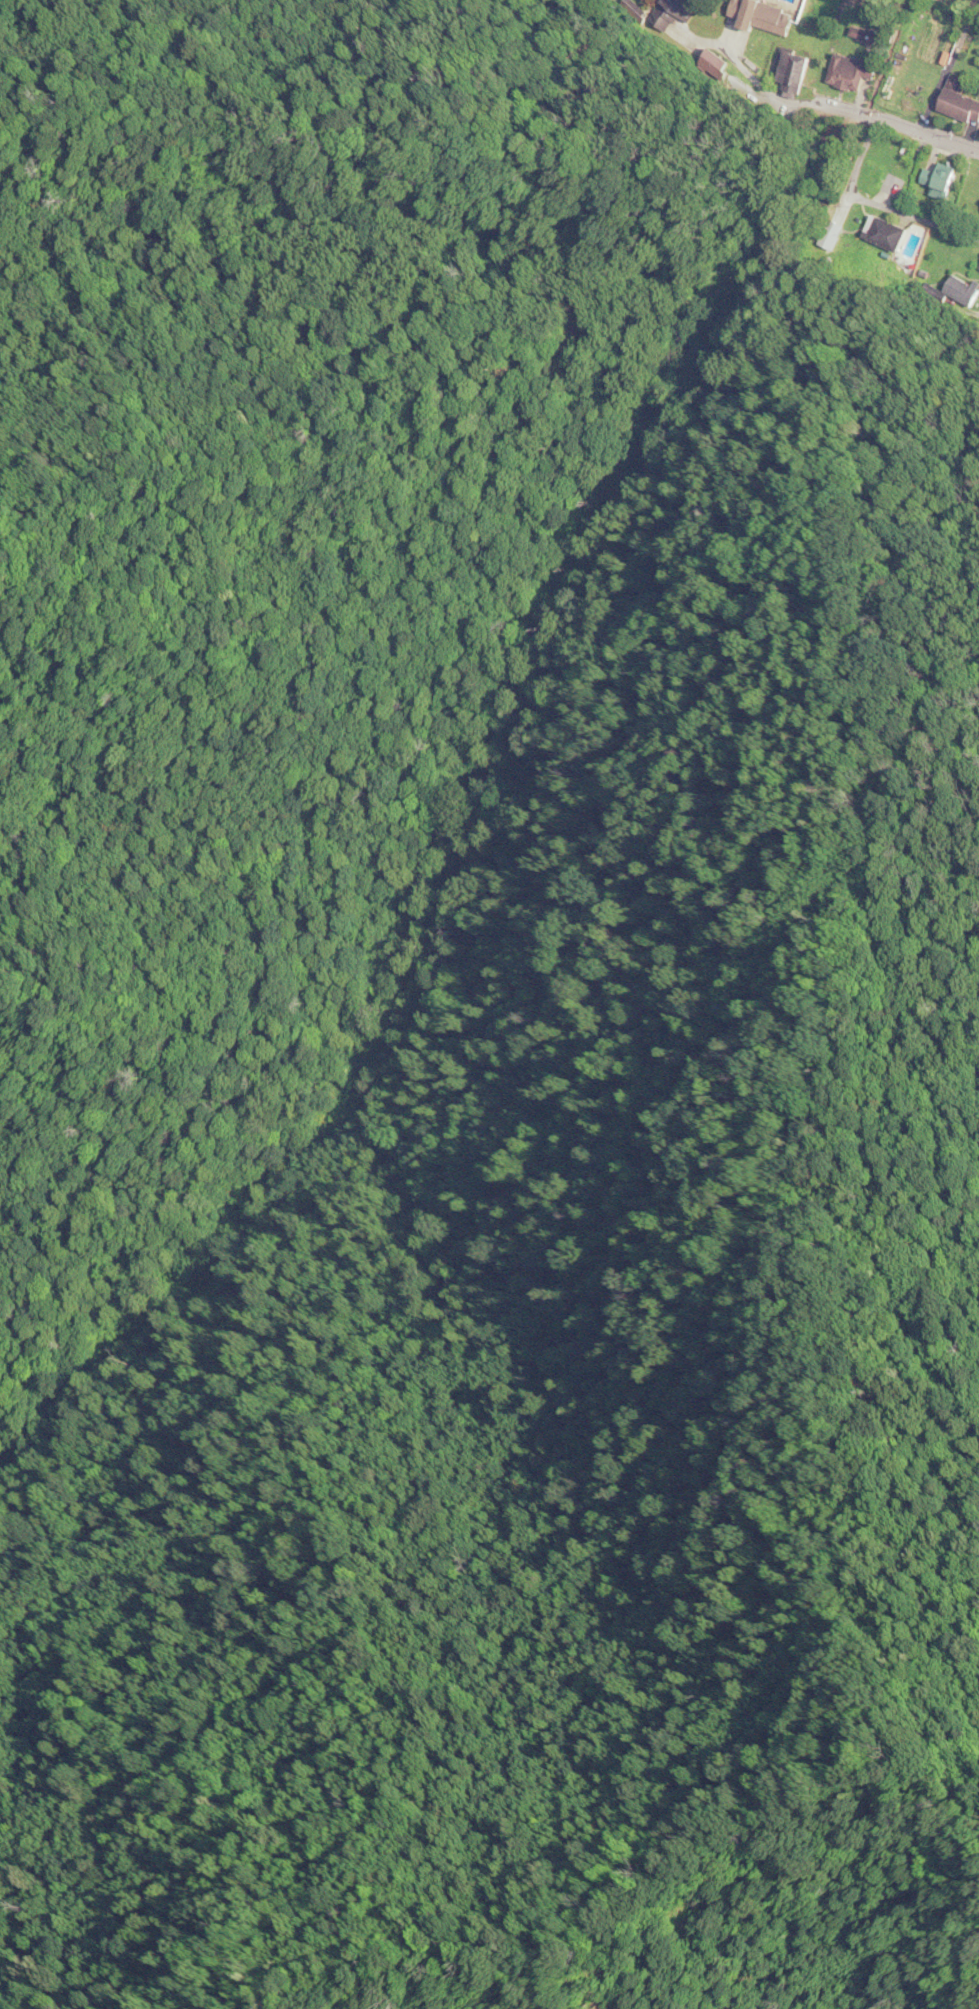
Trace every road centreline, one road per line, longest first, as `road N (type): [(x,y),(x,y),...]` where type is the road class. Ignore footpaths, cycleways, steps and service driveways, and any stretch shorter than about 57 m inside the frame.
road 1 (residential): [(978,148),(808,99)]

